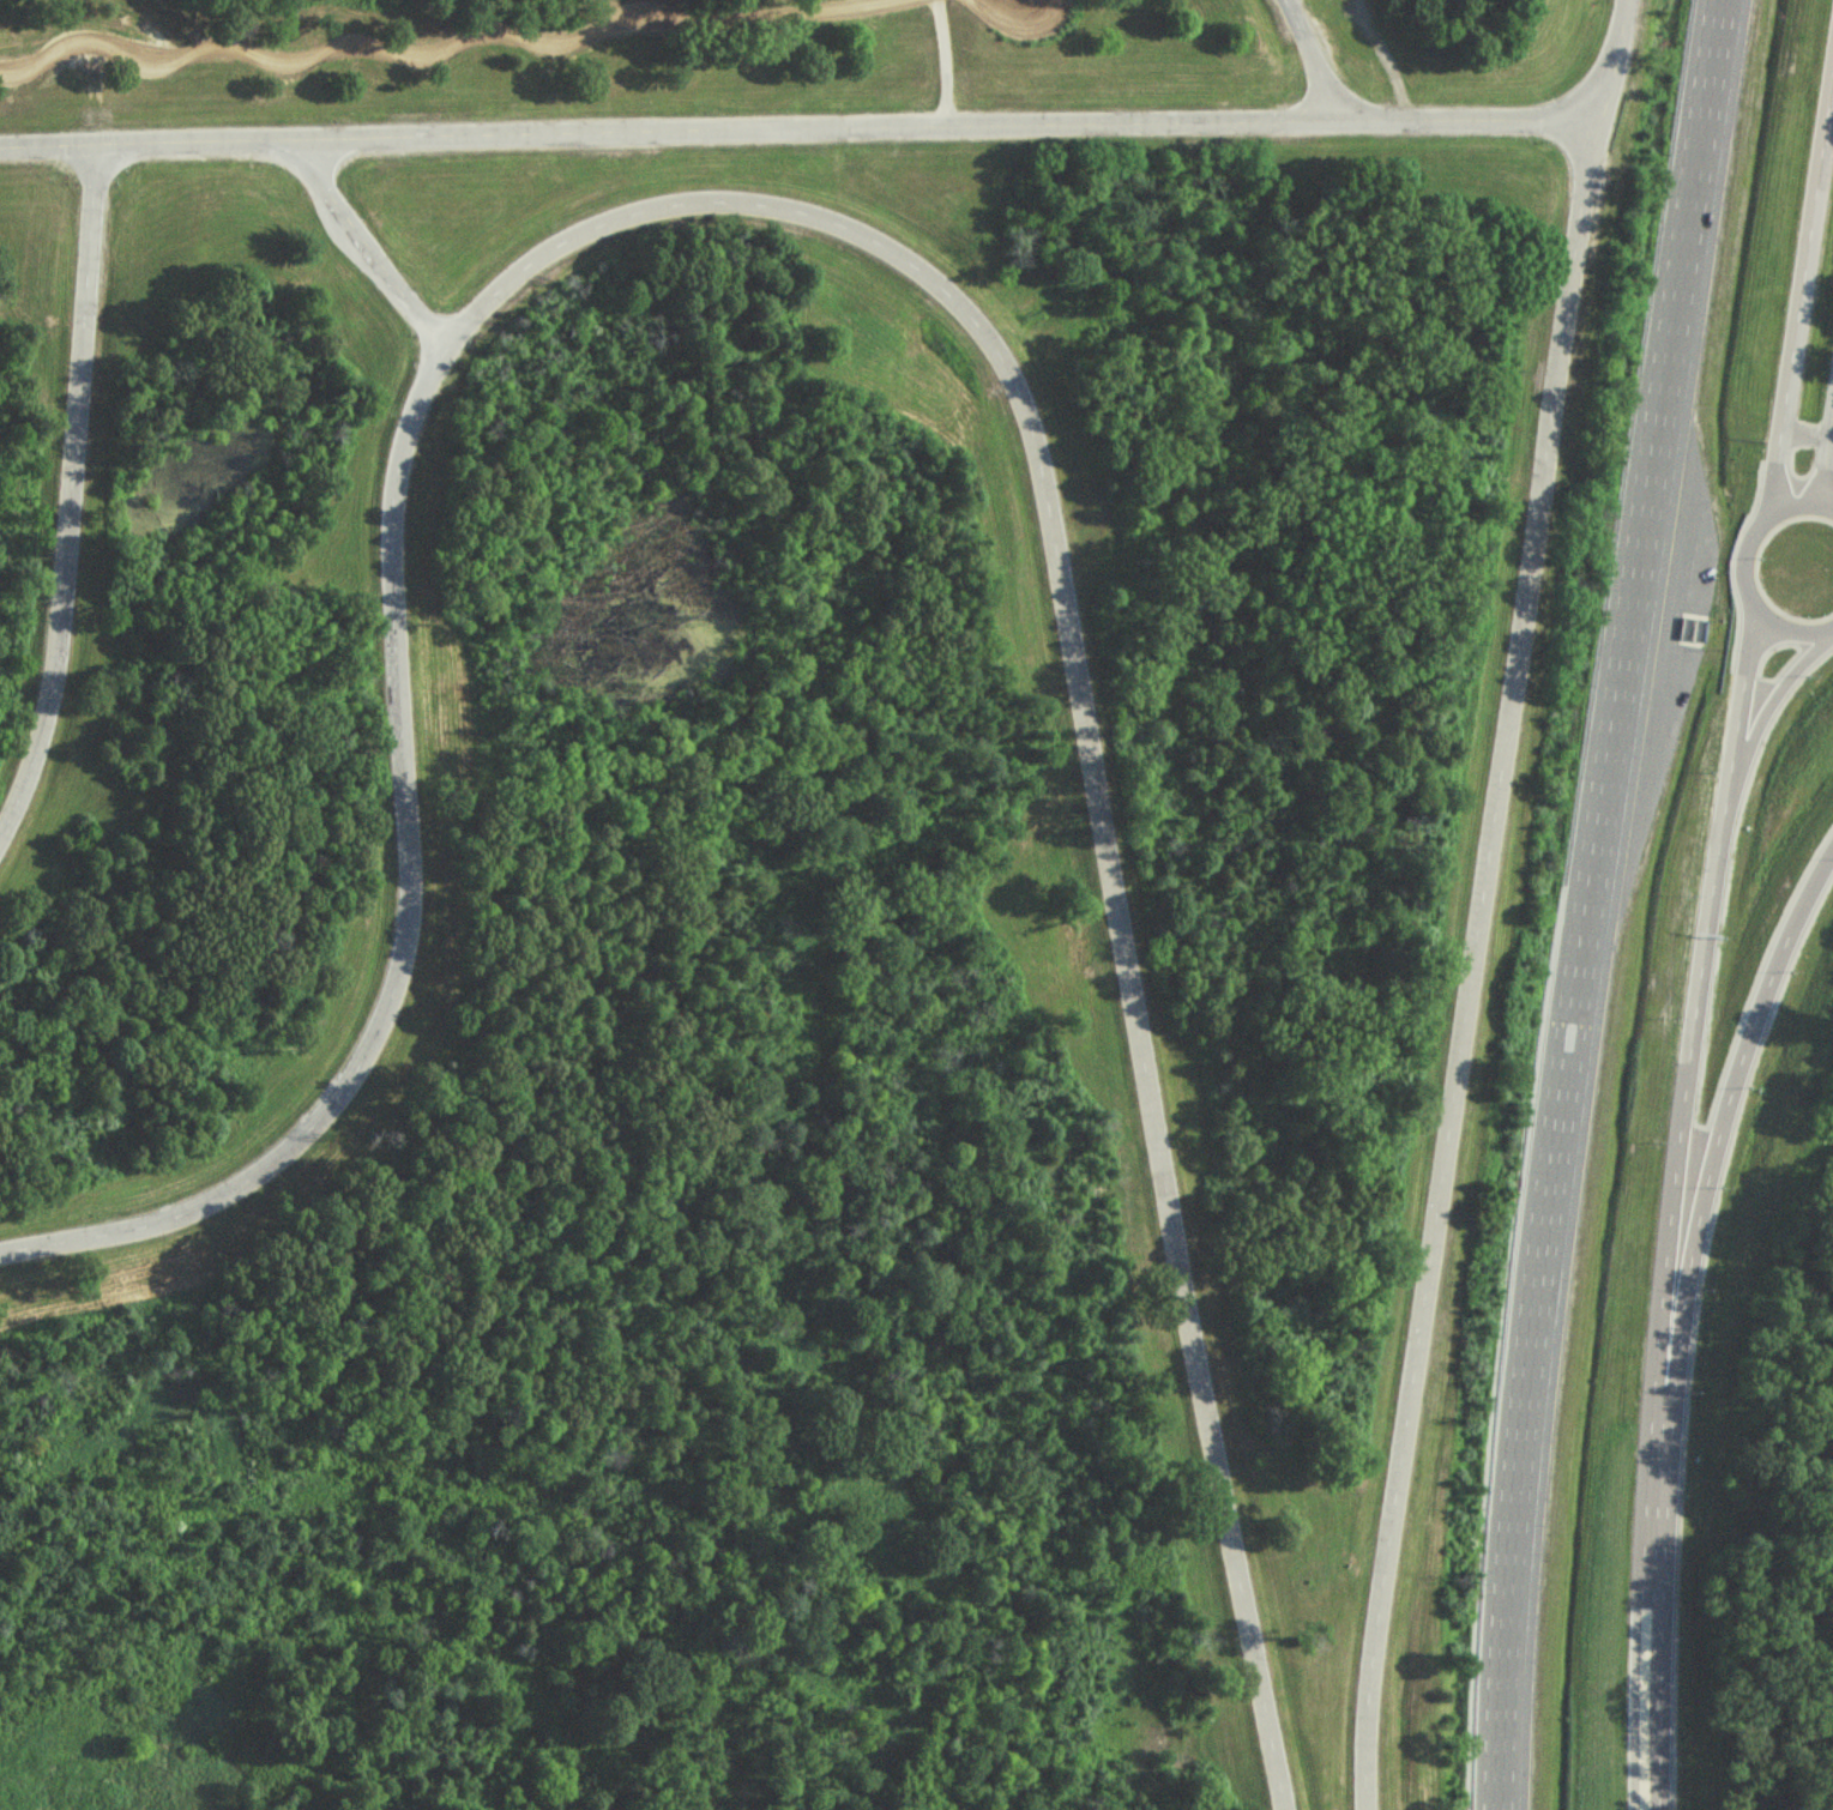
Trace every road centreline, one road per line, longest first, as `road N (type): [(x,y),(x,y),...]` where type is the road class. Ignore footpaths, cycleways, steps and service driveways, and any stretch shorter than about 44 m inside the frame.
road 1 (residential): [(0,150),(1602,119)]
road 2 (residential): [(293,143),(446,356)]
road 3 (residential): [(1832,424),(1810,575)]
road 4 (residential): [(1285,0),(1345,125)]

